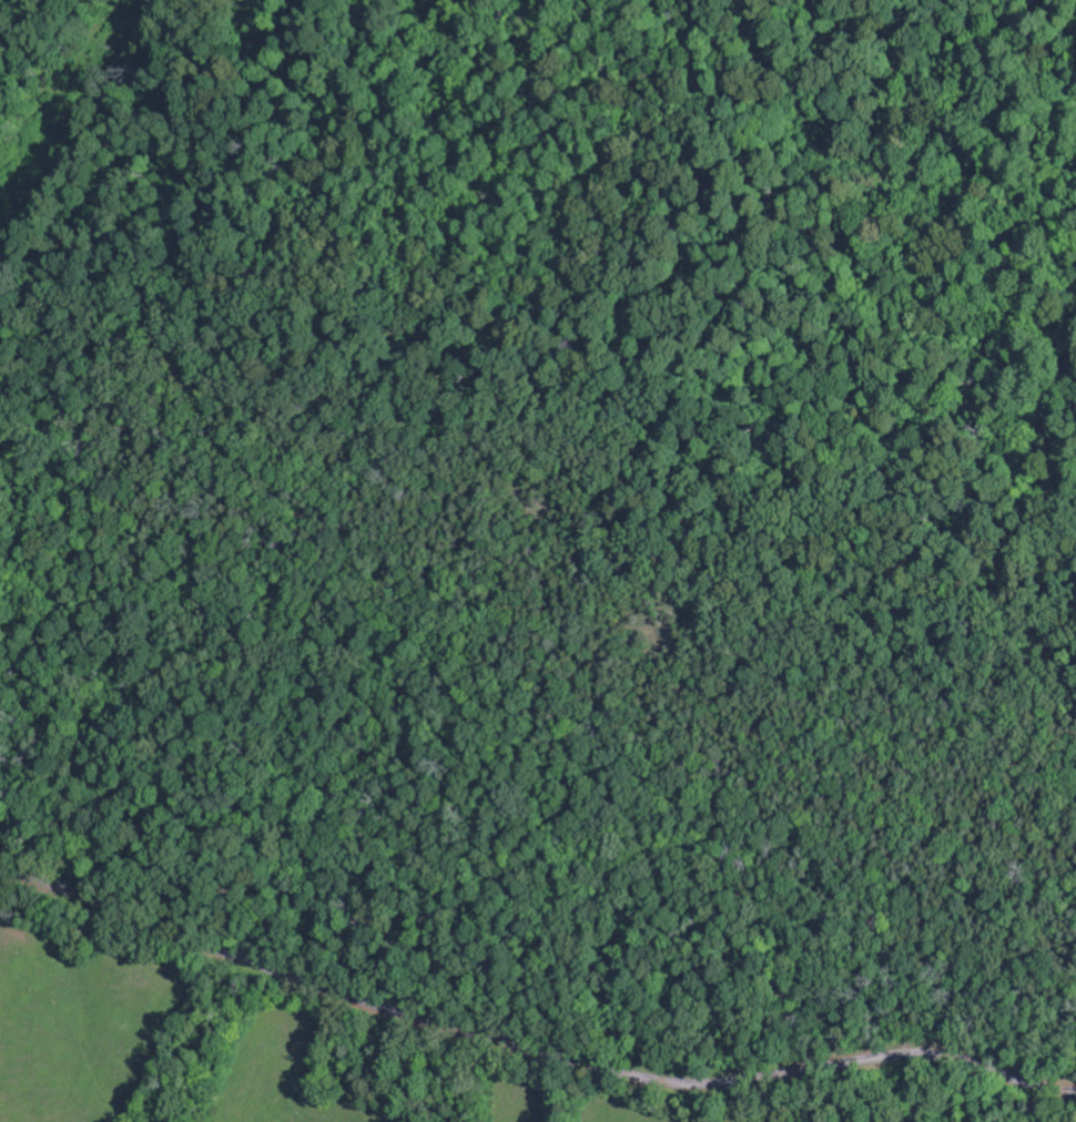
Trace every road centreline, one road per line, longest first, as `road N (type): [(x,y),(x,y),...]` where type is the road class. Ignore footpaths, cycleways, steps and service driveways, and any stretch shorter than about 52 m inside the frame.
road 1 (residential): [(0,878),(73,894),(291,978),(587,1067),(730,1081),(886,1057),(1075,1082)]

